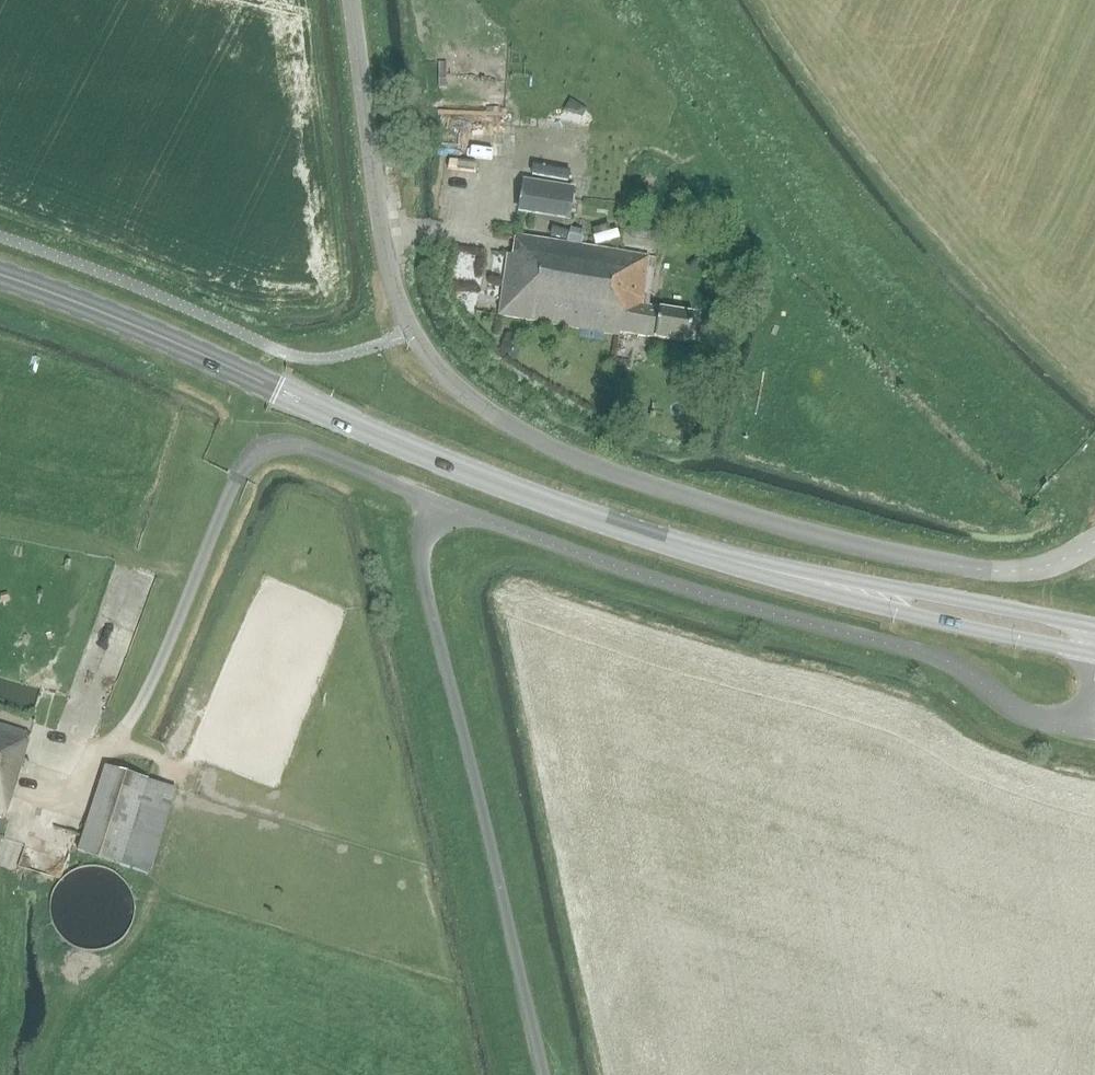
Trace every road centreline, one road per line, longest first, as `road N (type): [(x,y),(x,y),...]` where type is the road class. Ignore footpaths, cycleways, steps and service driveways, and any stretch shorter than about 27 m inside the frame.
road 1 (unclassified): [(1094,541),(1048,565),(1005,570),(869,547),(604,469),(467,396),(421,348),(397,295),(350,0)]
road 2 (primary): [(0,275),(471,473),(787,575)]
road 3 (unclassified): [(1086,727),(1009,705),(965,667),(934,655),(628,569),(436,502)]
road 4 (unclassified): [(542,1074),(420,567),(436,502)]
road 5 (primary): [(787,575),(865,603),(1094,652)]
road 6 (primary): [(1094,627),(867,580),(787,575)]
road 7 (unclassified): [(436,502),(300,445),(272,445),(238,476)]

